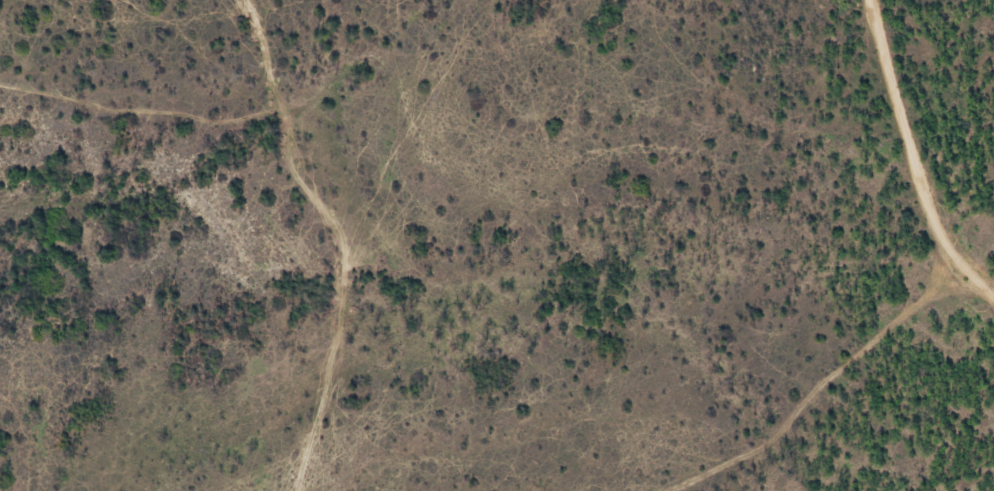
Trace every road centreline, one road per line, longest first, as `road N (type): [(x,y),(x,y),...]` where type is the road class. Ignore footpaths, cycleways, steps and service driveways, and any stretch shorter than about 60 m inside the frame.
road 1 (track): [(280,490),(300,395),(295,242),(269,105),(143,100),(0,58)]
road 2 (residential): [(993,300),(947,278),(857,0)]
road 3 (residential): [(684,490),(947,278)]

